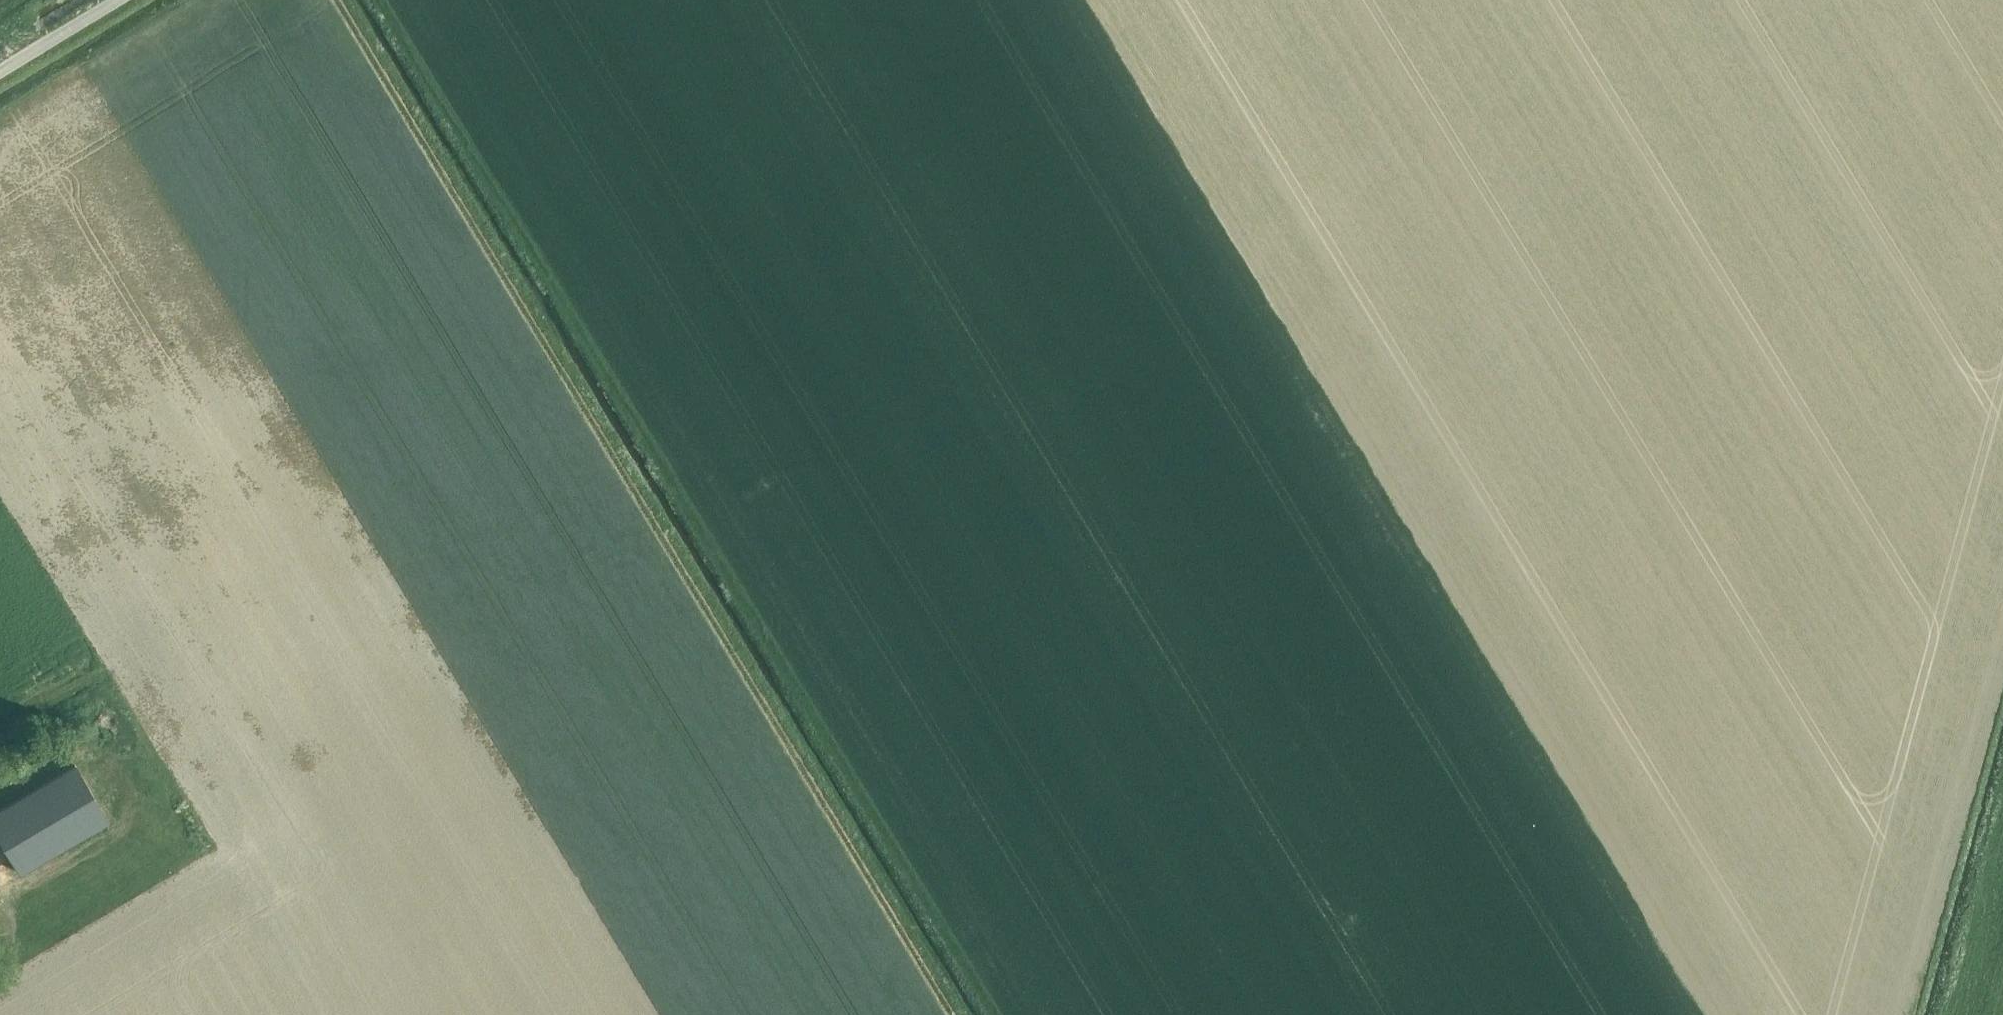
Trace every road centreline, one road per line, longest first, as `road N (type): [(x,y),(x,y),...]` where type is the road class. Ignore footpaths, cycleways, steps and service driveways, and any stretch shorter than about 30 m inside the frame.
road 1 (unclassified): [(0,72),(118,0)]

